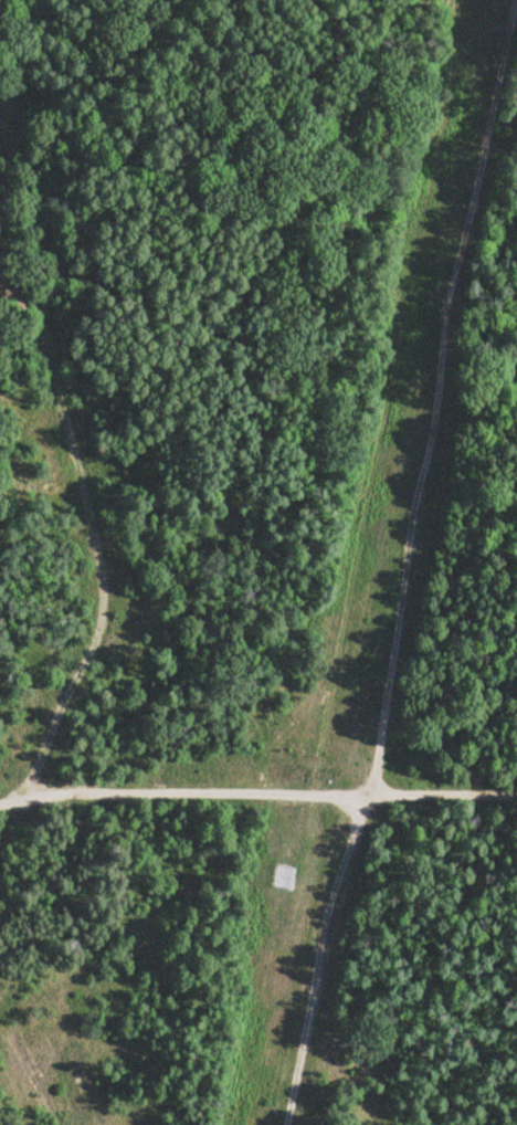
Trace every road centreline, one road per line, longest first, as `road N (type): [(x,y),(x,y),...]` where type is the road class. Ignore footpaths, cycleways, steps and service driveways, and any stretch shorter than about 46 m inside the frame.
road 1 (track): [(294,1124),(342,932),(513,0)]
road 2 (track): [(0,258),(41,324),(71,498),(101,611),(15,805)]
road 3 (track): [(0,806),(223,796),(516,798)]

